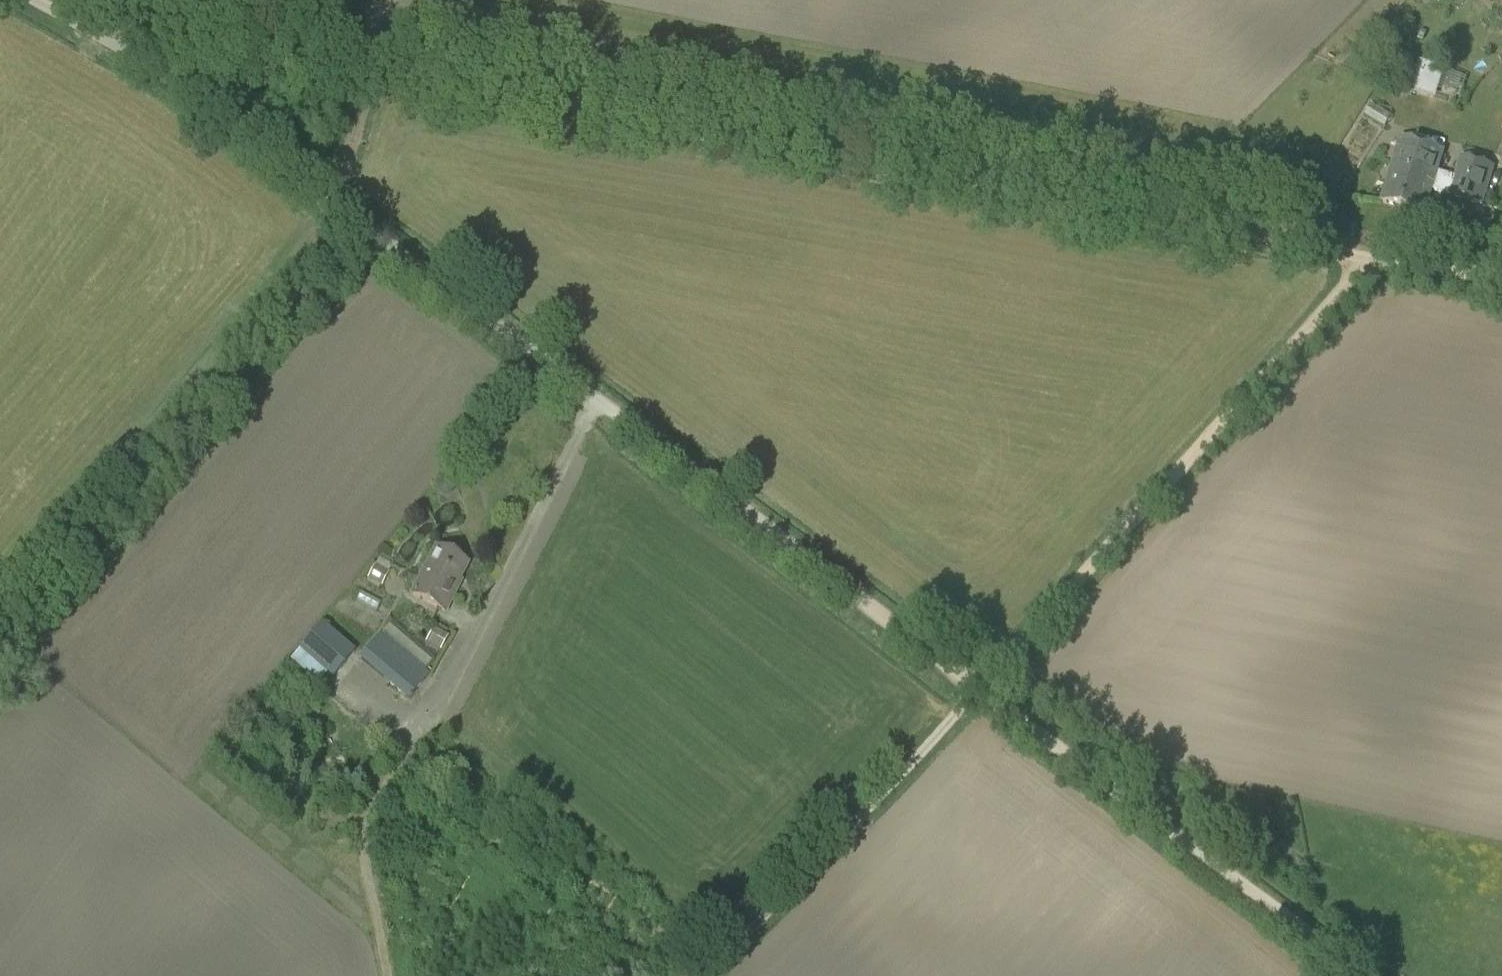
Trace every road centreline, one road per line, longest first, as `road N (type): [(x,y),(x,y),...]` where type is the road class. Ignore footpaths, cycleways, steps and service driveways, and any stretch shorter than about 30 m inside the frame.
road 1 (track): [(55,11),(1379,259)]
road 2 (unclassified): [(391,975),(361,826),(489,606),(594,393),(213,112),(35,0)]
road 3 (track): [(695,975),(980,689),(1339,292),(1379,259)]
road 4 (track): [(1349,975),(594,393)]

